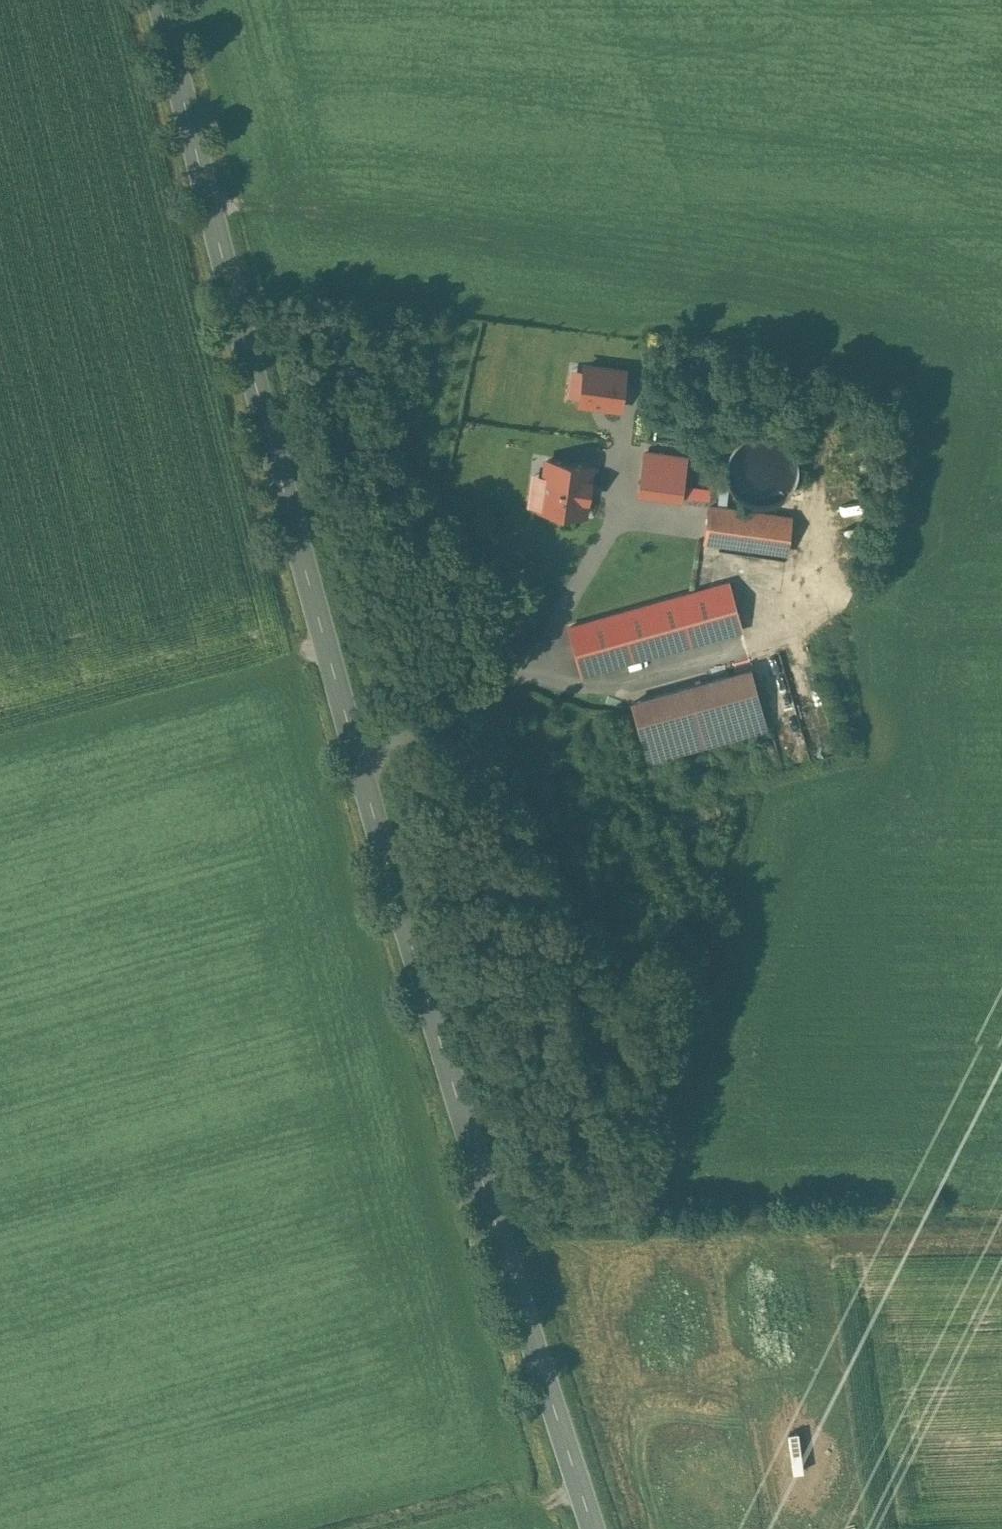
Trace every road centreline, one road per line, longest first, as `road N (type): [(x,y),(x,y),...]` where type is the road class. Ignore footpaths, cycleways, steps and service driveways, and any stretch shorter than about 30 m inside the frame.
road 1 (secondary): [(158,0),(356,756),(595,1528)]

